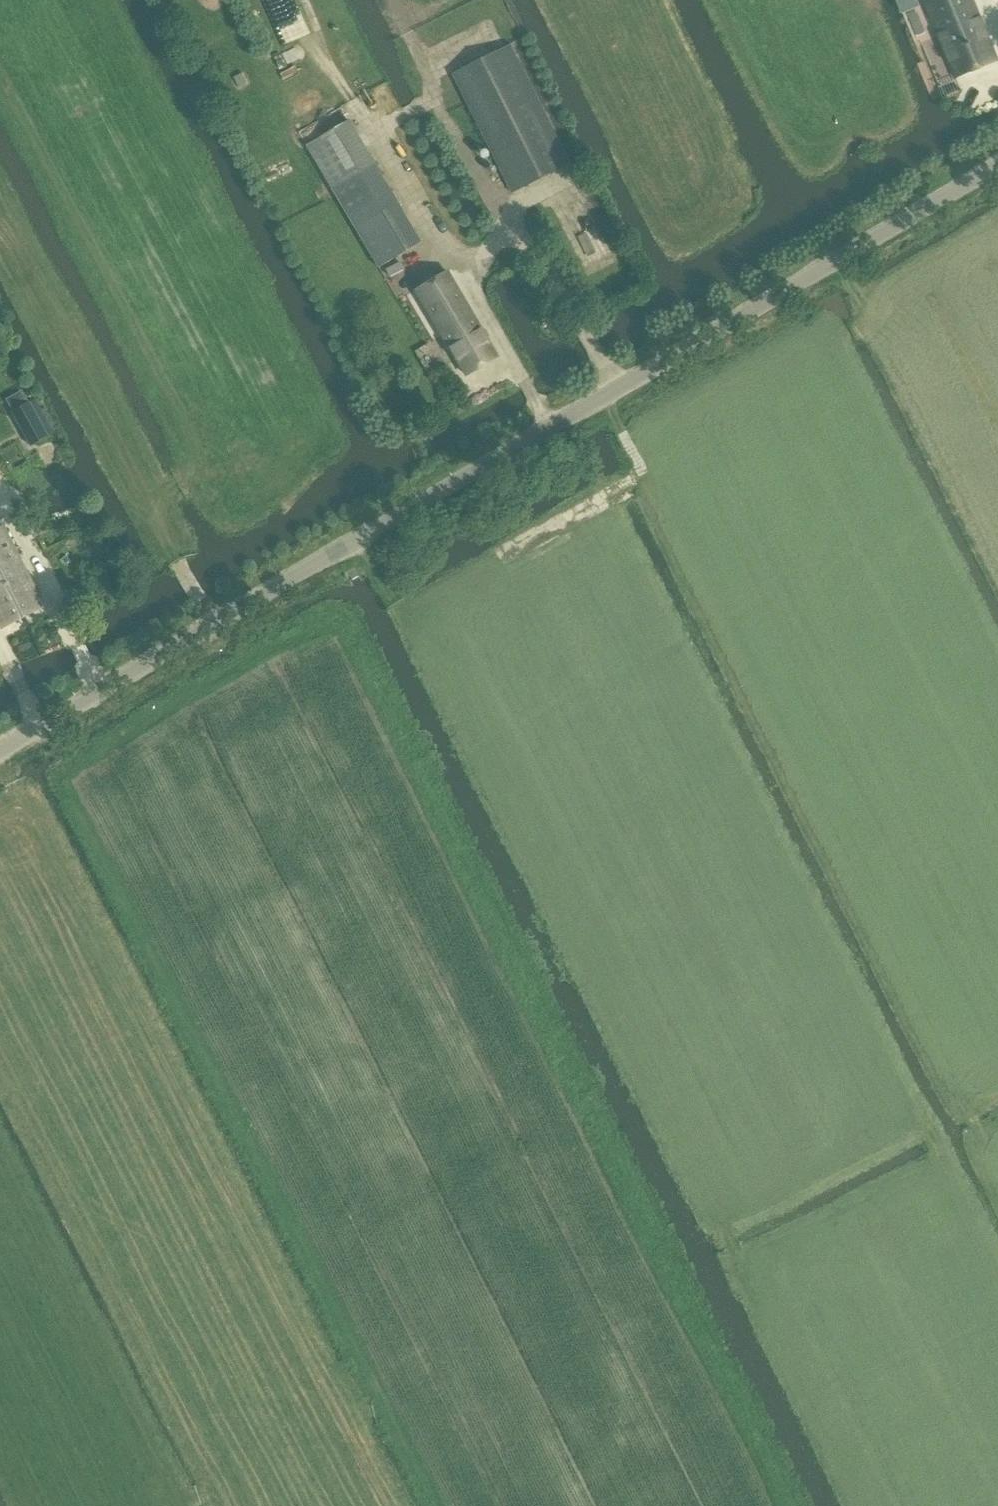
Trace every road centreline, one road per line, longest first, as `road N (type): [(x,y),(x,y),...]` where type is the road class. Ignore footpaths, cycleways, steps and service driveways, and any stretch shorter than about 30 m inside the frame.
road 1 (unclassified): [(0,748),(997,156)]

